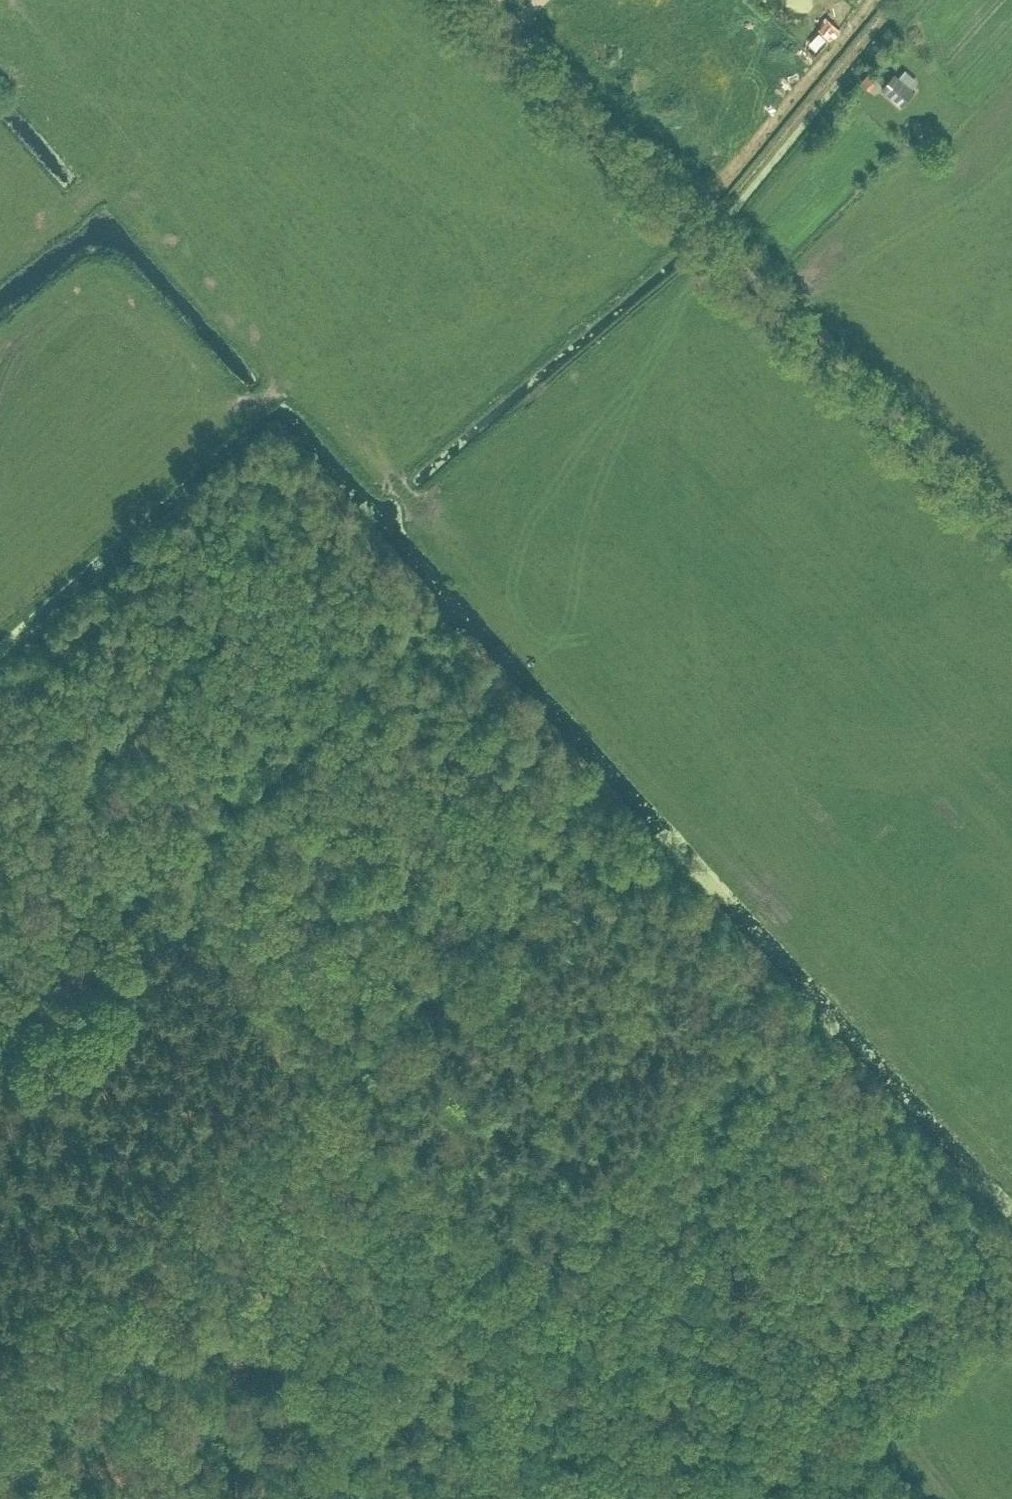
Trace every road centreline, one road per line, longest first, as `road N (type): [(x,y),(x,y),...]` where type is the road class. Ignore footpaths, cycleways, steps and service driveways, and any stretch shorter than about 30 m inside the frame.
road 1 (unclassified): [(1011,528),(465,0)]

